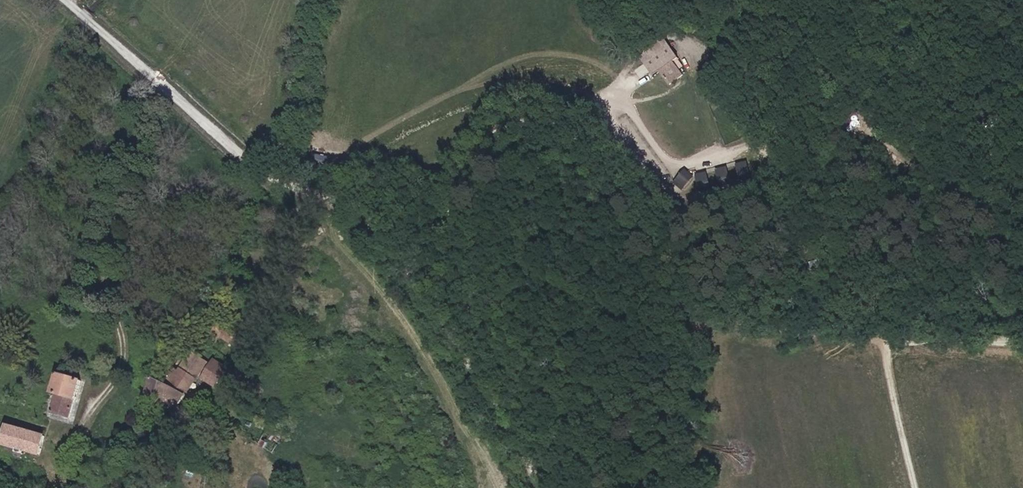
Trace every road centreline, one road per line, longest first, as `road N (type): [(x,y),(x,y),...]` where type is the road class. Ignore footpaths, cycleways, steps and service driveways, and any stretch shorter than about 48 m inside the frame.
road 1 (unclassified): [(162,83),(110,235),(108,273),(126,354),(120,383),(79,433)]
road 2 (unclassified): [(162,83),(254,164),(313,197)]
road 3 (unclassified): [(64,0),(162,83)]

